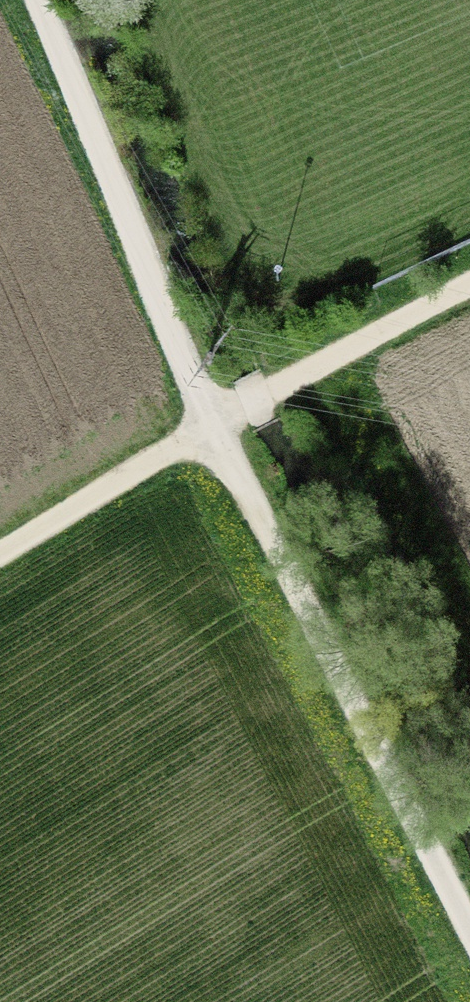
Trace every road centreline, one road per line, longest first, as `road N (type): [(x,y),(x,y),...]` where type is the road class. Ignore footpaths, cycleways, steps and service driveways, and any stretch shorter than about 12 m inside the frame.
road 1 (track): [(469,931),(214,424)]
road 2 (track): [(214,424),(40,0)]
road 3 (track): [(469,281),(214,424)]
road 4 (track): [(214,424),(0,556)]

